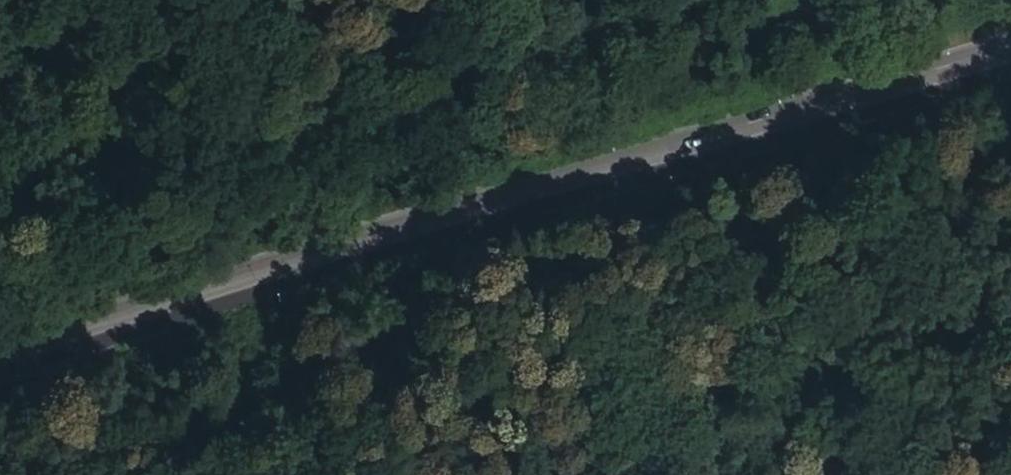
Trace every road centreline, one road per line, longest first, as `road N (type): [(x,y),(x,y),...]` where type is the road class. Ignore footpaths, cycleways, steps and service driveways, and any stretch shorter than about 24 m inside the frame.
road 1 (tertiary): [(0,348),(1010,44)]

